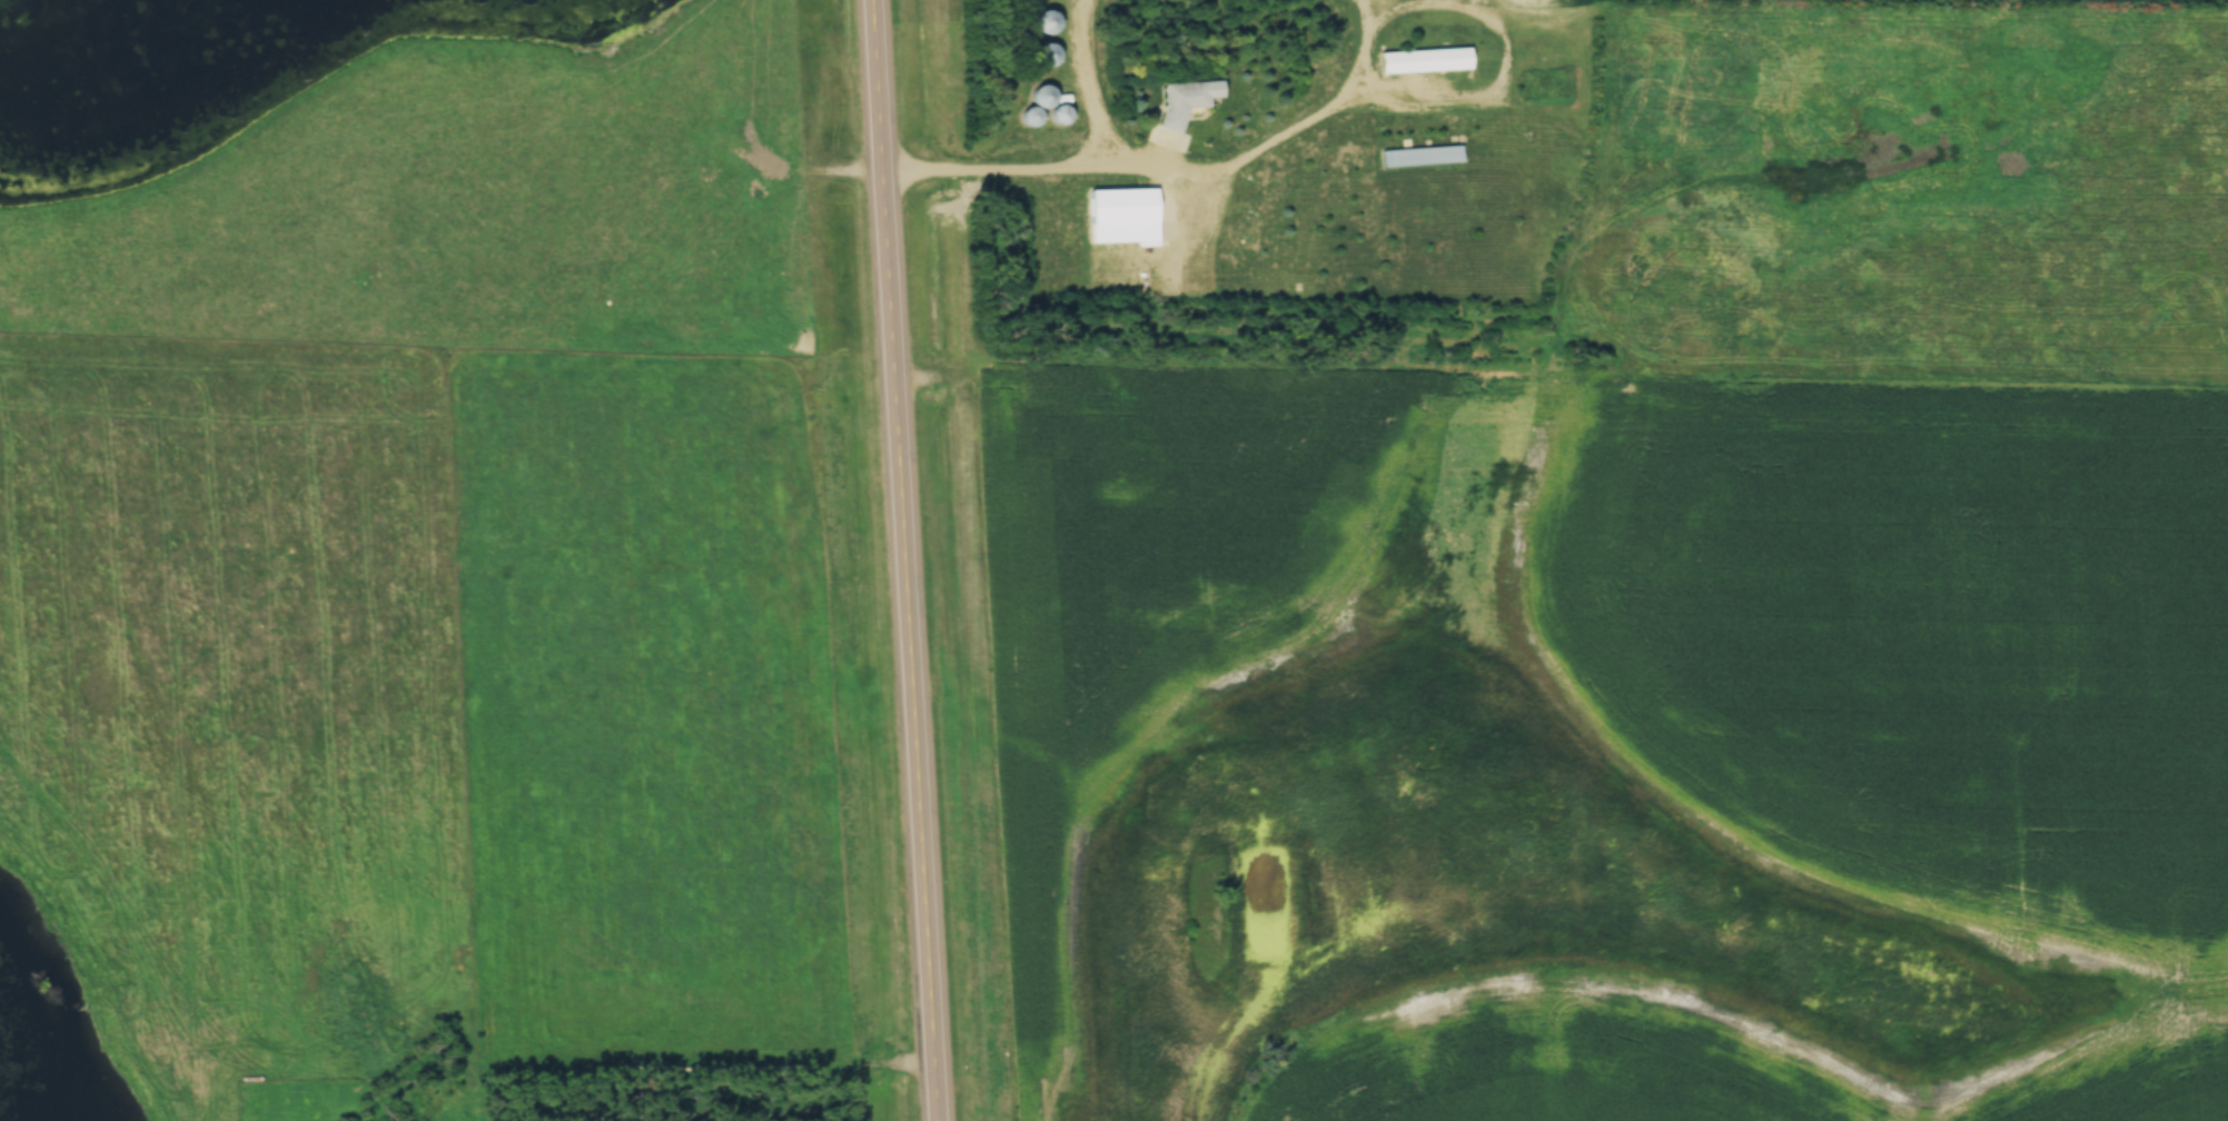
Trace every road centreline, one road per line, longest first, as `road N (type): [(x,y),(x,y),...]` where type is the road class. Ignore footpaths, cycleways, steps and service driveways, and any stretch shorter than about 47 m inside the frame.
road 1 (primary): [(939,1120),(875,0)]

